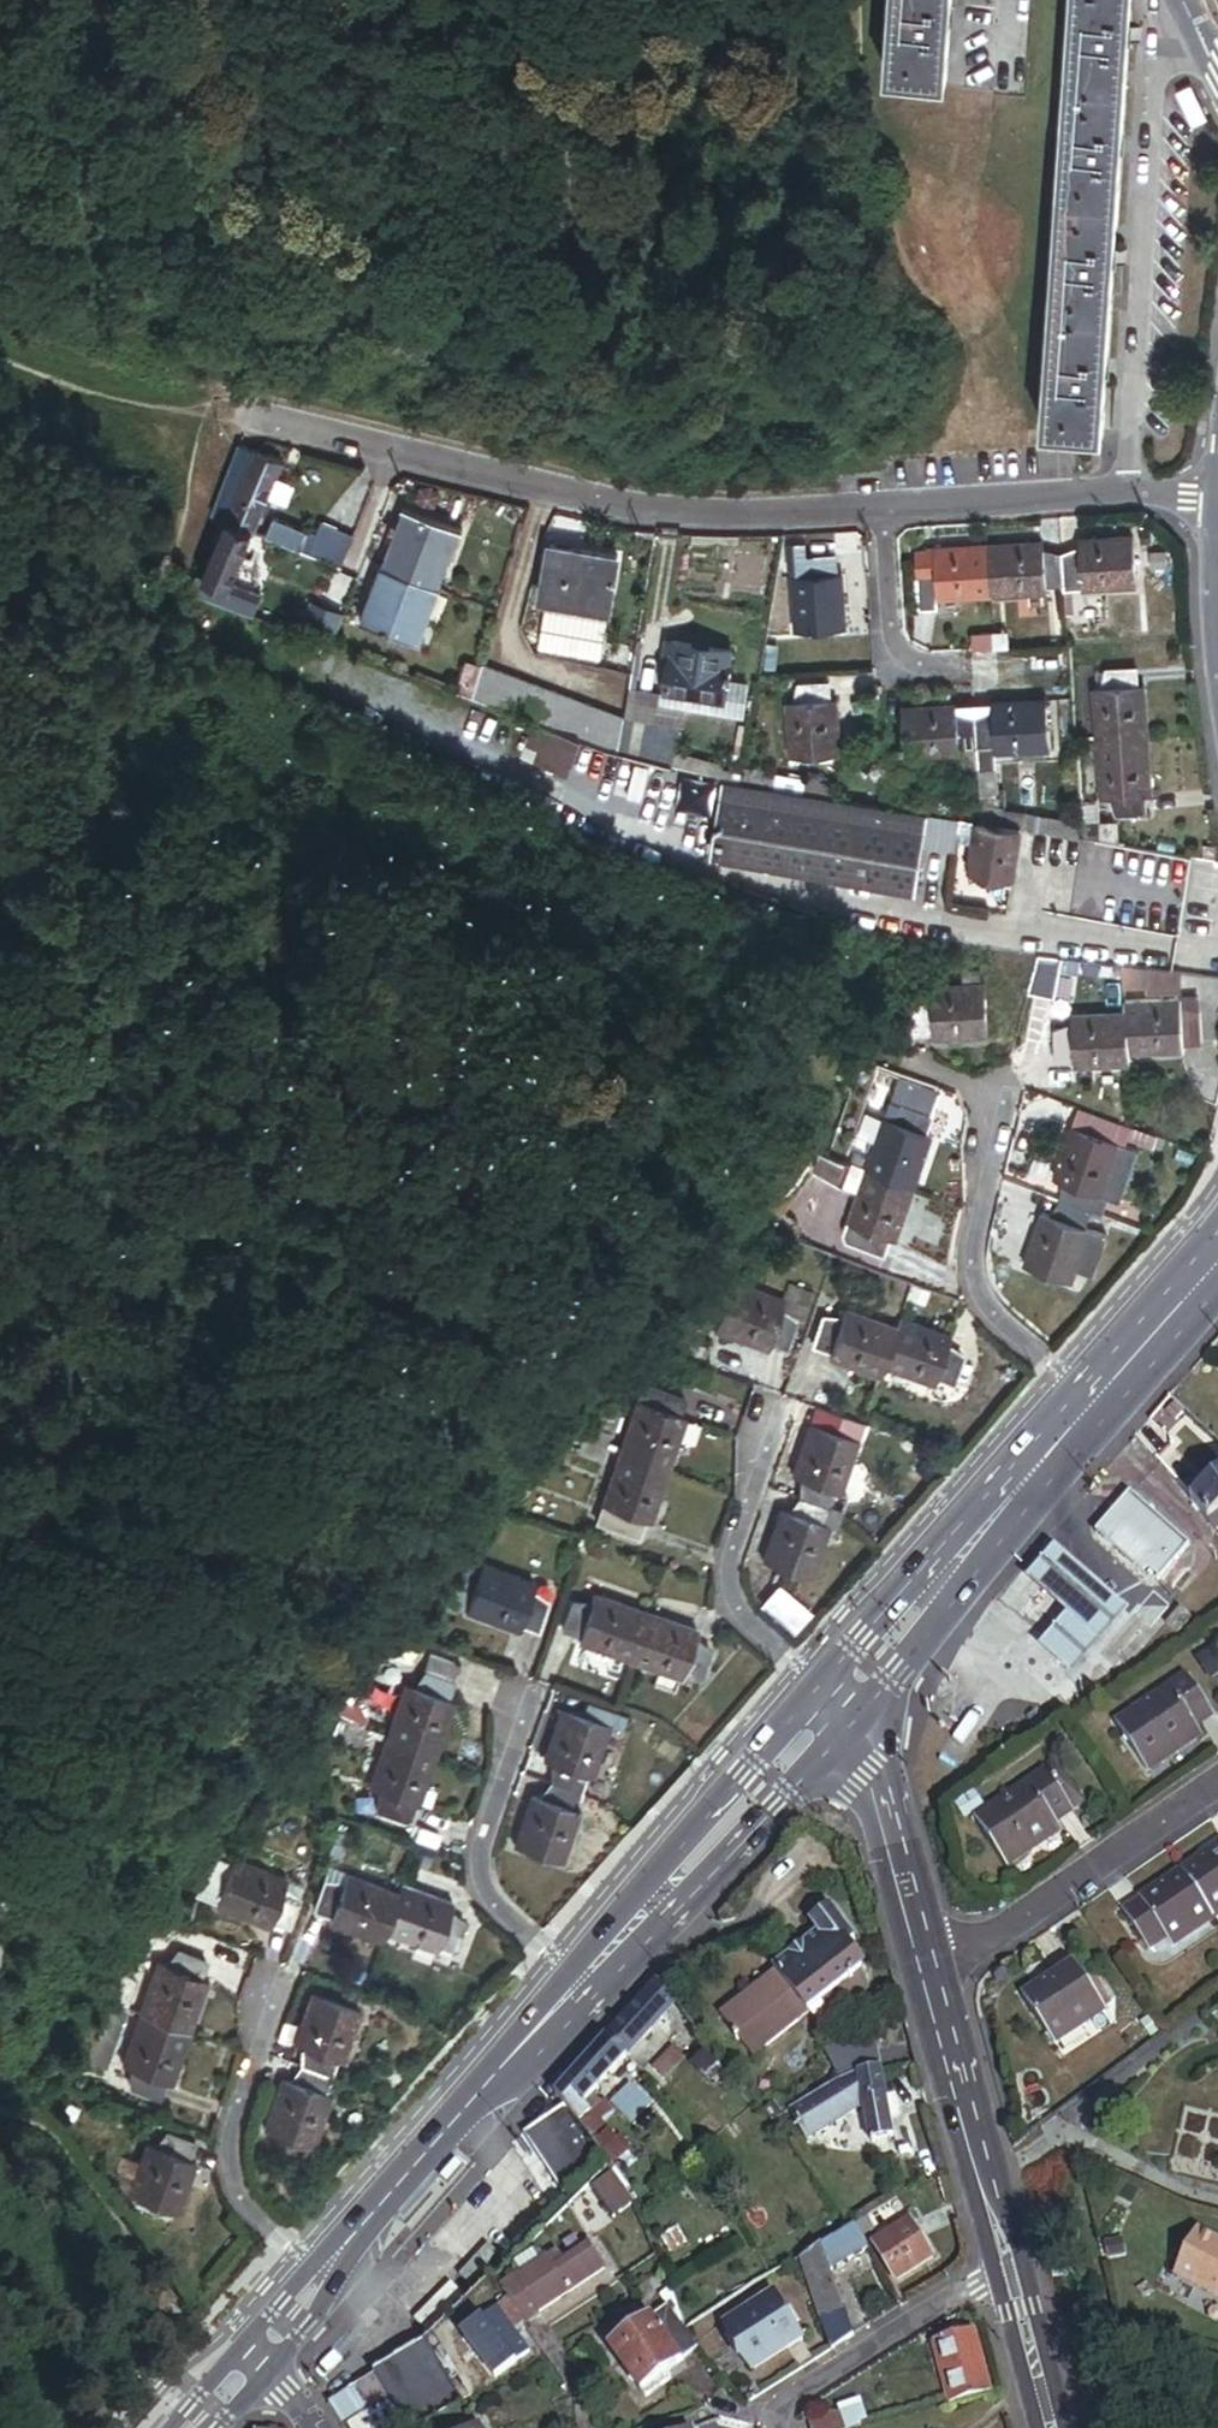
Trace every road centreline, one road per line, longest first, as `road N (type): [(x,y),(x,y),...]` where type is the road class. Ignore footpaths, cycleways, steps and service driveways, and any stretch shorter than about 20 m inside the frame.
road 1 (unclassified): [(208,406),(659,511),(878,510)]
road 2 (secondary): [(850,1681),(580,1967)]
road 3 (secondary): [(580,1967),(321,2258)]
road 4 (secondary): [(1088,1388),(850,1681)]
road 5 (residential): [(1217,1786),(936,1984)]
road 6 (residential): [(778,1398),(742,1529),(741,1596),(850,1681)]
road 7 (residential): [(1000,1097),(980,1224),(989,1308),(1088,1388)]
road 8 (unclassified): [(878,510),(1217,490)]
road 9 (residential): [(288,1961),(245,2122),(245,2154),(266,2204),(321,2258)]
road 10 (tertiary): [(850,1681),(936,1984)]
road 11 (residential): [(527,1695),(489,1824),(497,1879),(580,1967)]
road 12 (residential): [(776,2427),(775,2410),(1007,2261)]
road 13 (tertiary): [(936,1984),(1007,2261)]
road 14 (residential): [(960,663),(904,662),(888,641),(878,510)]
road 15 (secondary): [(1217,1237),(1088,1388)]
road 16 (tertiary): [(1007,2261),(1050,2427)]
road 17 (secondary): [(252,2336),(171,2427)]

